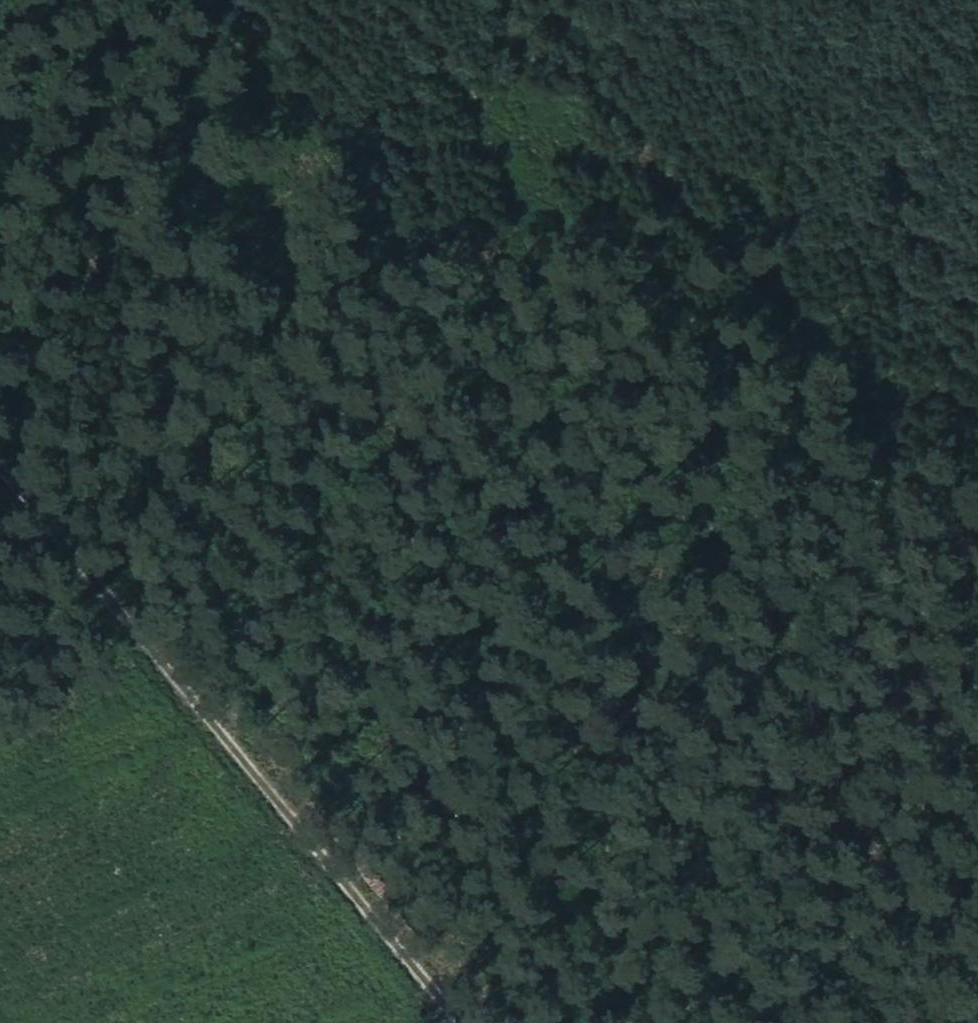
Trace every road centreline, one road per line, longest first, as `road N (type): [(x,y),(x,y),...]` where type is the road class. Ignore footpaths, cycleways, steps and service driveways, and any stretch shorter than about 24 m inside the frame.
road 1 (track): [(0,461),(470,1022)]

